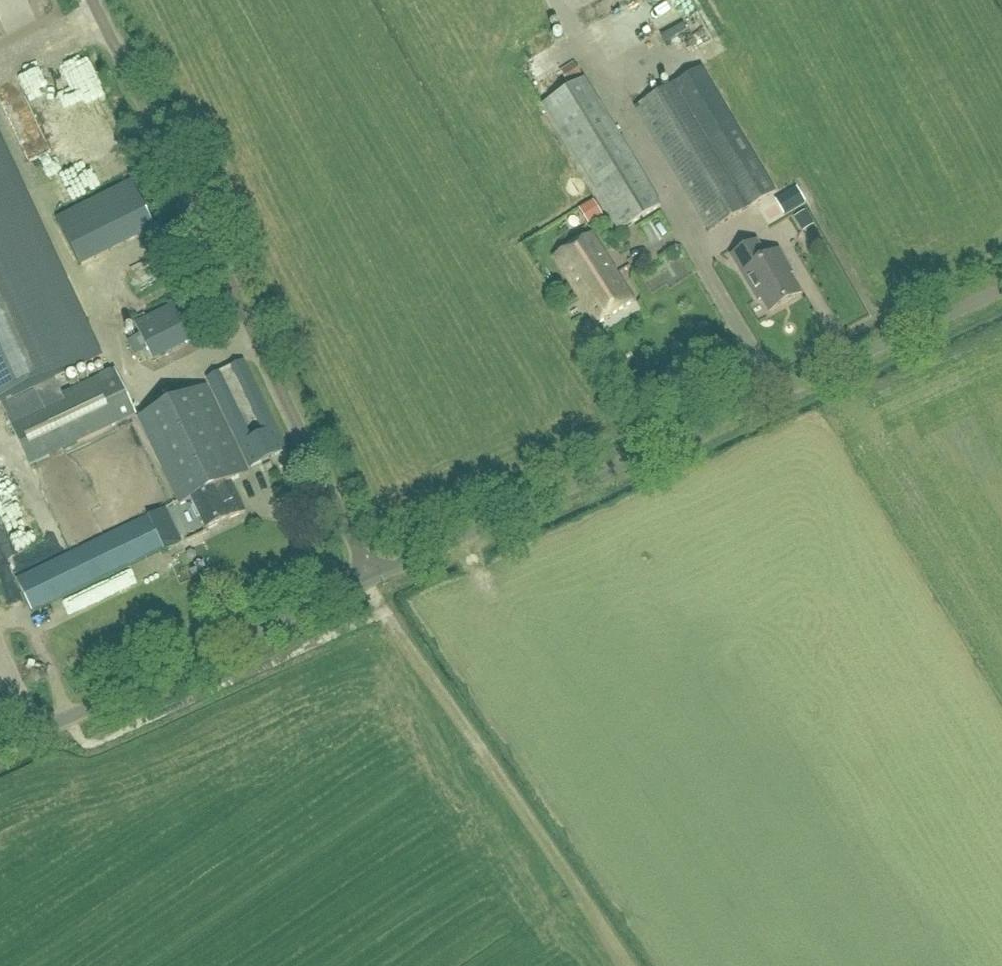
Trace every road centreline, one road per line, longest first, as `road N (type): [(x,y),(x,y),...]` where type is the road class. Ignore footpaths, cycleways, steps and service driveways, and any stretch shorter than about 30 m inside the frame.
road 1 (unclassified): [(374,579),(1001,291)]
road 2 (unclassified): [(374,579),(92,0)]
road 3 (unclassified): [(0,749),(374,579)]

